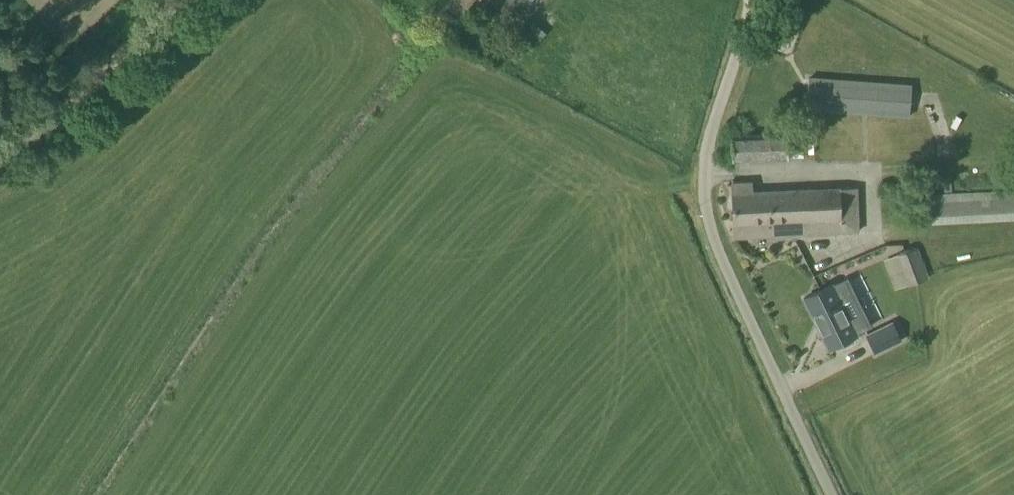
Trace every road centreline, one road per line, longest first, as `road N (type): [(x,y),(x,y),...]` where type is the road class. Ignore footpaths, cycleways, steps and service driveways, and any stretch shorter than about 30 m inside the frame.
road 1 (unclassified): [(834,494),(712,232),(705,178),(712,130),(750,0)]
road 2 (unclassified): [(0,155),(183,0)]

